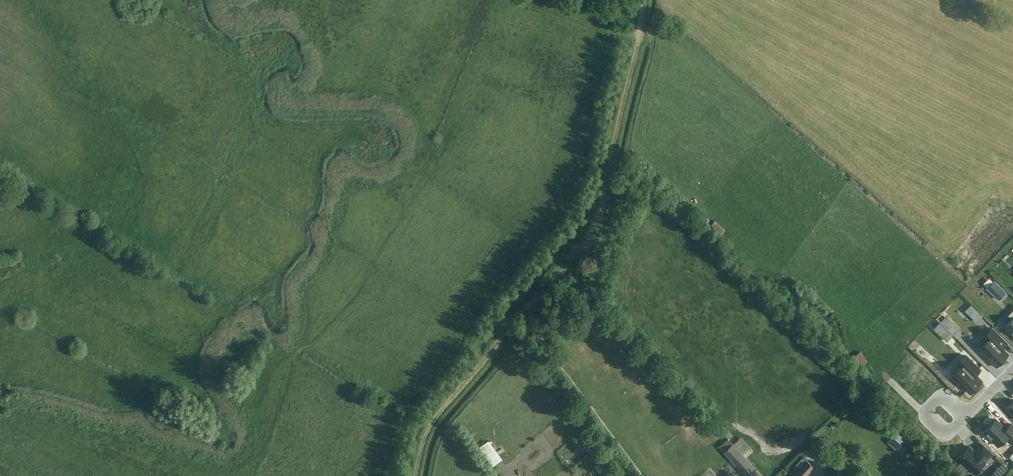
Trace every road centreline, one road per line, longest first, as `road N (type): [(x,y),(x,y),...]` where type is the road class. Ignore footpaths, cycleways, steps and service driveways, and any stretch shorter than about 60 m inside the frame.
road 1 (track): [(643,0),(596,222),(435,420),(418,475)]

